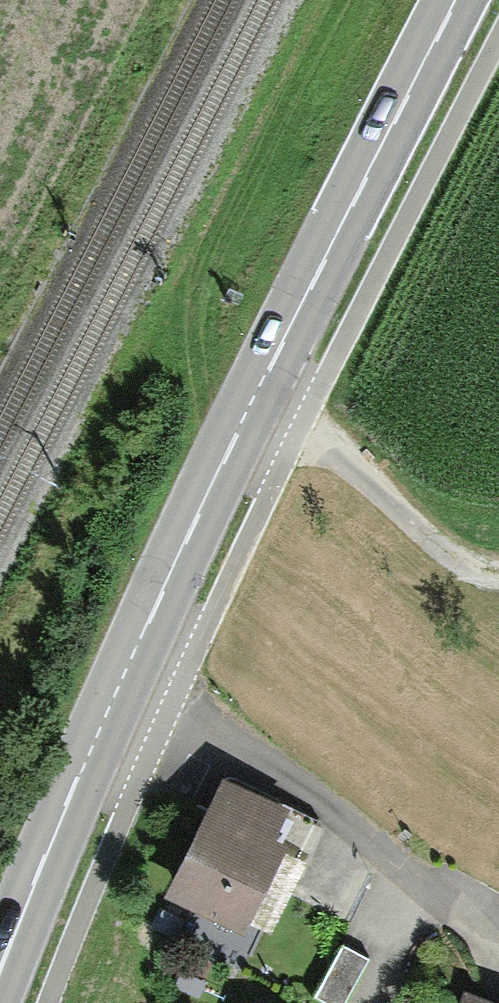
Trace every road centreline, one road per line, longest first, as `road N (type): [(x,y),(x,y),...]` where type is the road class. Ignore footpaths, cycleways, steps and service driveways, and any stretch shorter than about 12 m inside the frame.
road 1 (primary): [(0,975),(49,843),(252,400),(455,0)]
road 2 (track): [(43,1002),(99,853),(498,42)]
road 3 (track): [(498,580),(477,577),(374,485),(252,400)]

